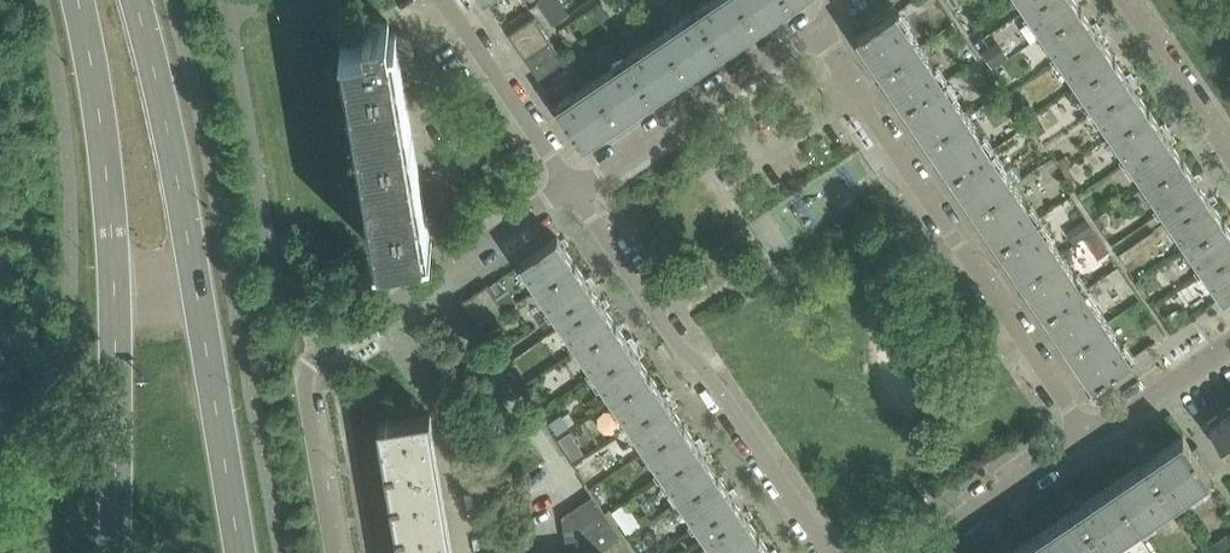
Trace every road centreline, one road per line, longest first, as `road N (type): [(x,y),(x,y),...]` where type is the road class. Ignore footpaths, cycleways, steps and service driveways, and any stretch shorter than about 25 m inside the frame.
road 1 (primary): [(249,552),(203,256),(141,0)]
road 2 (primary): [(81,0),(117,250),(117,552)]
road 3 (residential): [(332,552),(303,365),(575,189)]
road 4 (residential): [(1086,432),(816,30)]
road 5 (residential): [(830,552),(575,189)]
road 6 (residential): [(575,189),(816,30)]
road 7 (residential): [(575,189),(450,0)]
road 8 (residential): [(906,552),(1086,432)]
road 9 (residential): [(1229,162),(1122,0)]
road 10 (residential): [(1086,432),(1229,341)]

